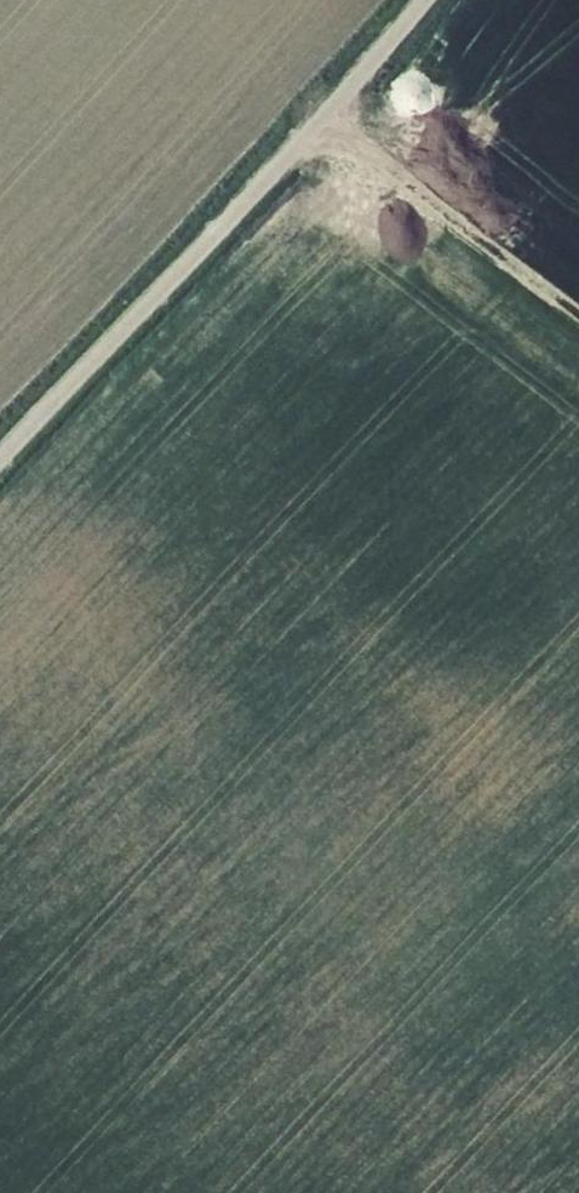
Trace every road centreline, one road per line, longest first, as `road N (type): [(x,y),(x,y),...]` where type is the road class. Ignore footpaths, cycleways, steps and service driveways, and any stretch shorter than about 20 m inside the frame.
road 1 (track): [(426,0),(0,459)]
road 2 (track): [(578,316),(324,118)]

